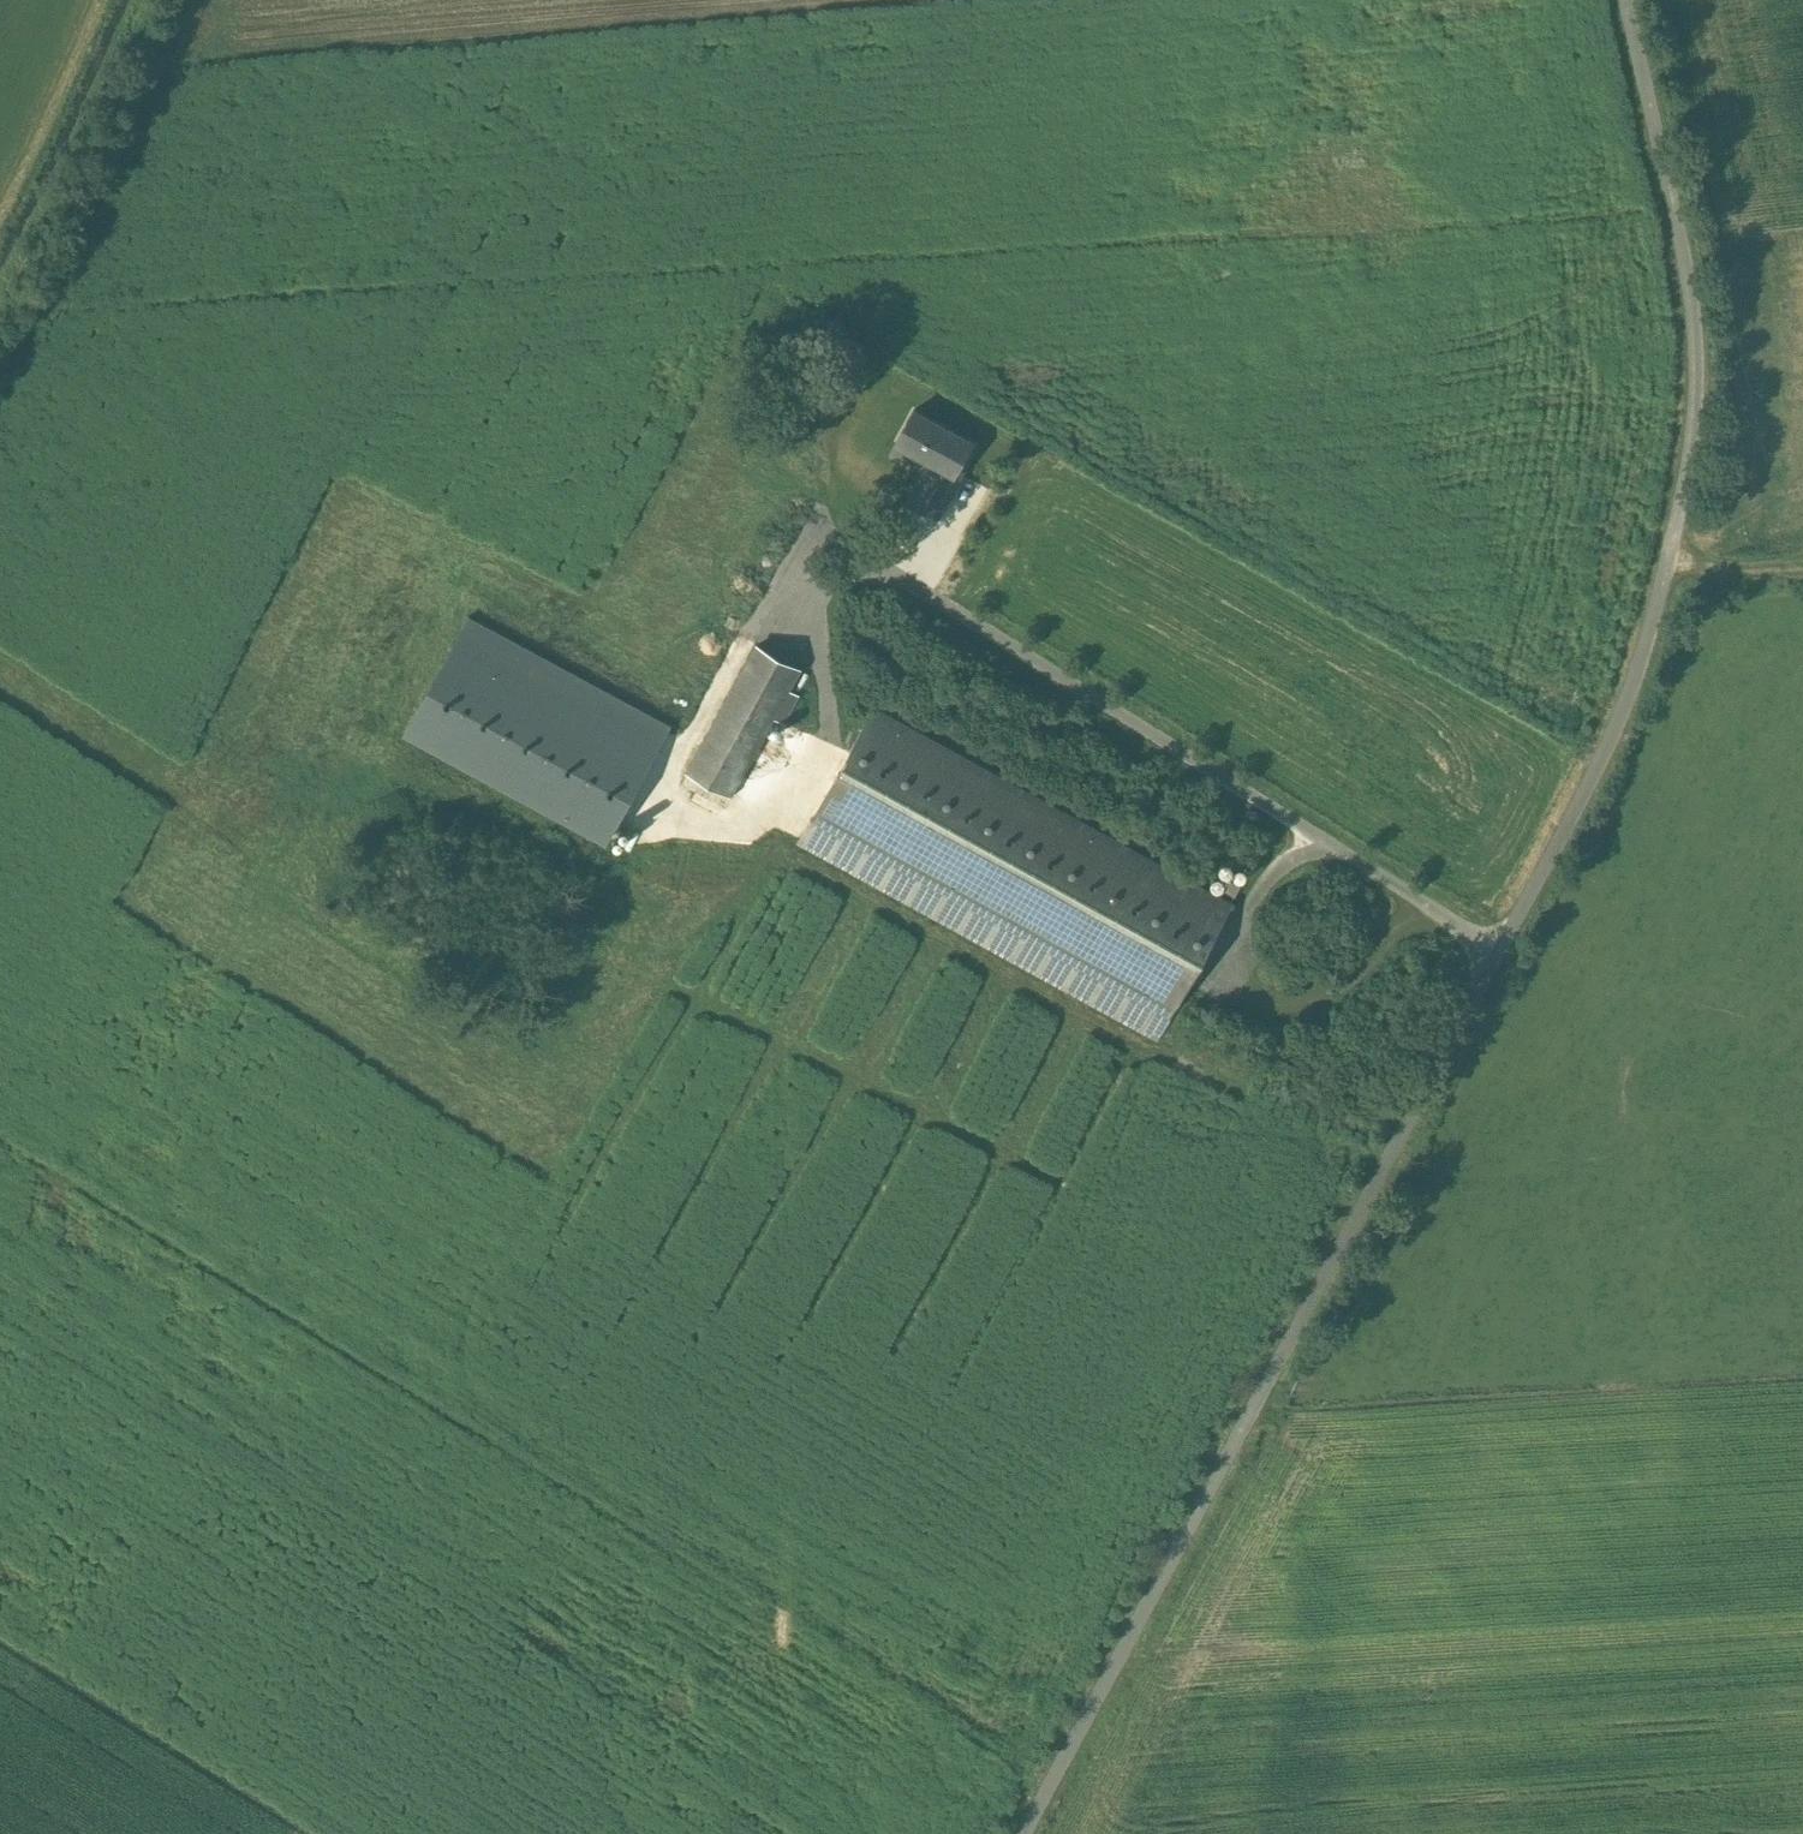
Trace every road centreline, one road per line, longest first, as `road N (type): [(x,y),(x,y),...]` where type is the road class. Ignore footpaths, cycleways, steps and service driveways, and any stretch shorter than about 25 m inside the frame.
road 1 (unclassified): [(1024,1833),(1572,799),(1640,639),(1670,546),(1698,347),(1691,246),(1632,0)]
road 2 (track): [(1802,567),(1665,561)]

